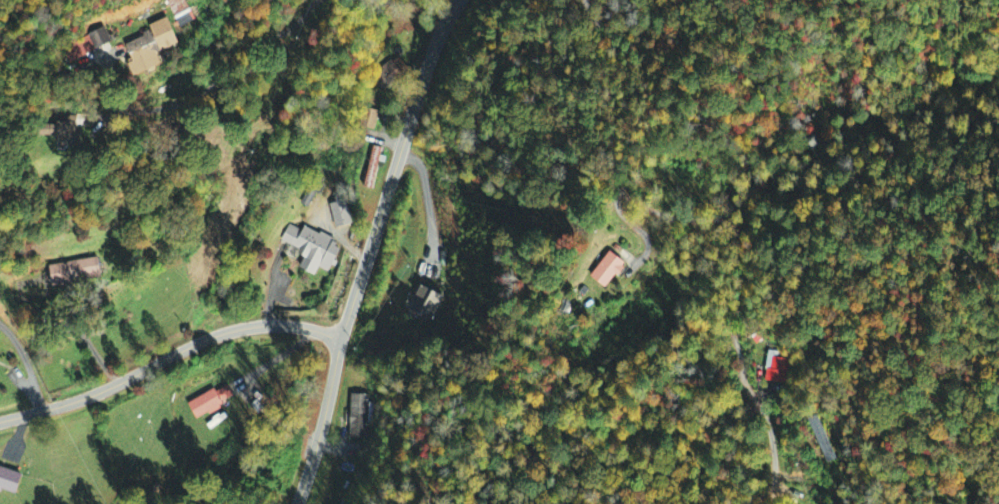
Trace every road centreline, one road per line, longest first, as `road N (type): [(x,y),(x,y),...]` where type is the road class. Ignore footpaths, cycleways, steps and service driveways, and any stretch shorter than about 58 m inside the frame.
road 1 (residential): [(580,0),(574,85),(587,104),(608,113),(612,183),(631,224),(697,262),(719,292),(733,385),(779,503)]
road 2 (residential): [(343,334),(290,326),(220,332),(115,387),(0,422)]
road 3 (residential): [(343,334),(430,51),(459,0)]
road 4 (residential): [(320,0),(178,105),(122,112)]
road 5 (residential): [(295,503),(343,334)]

